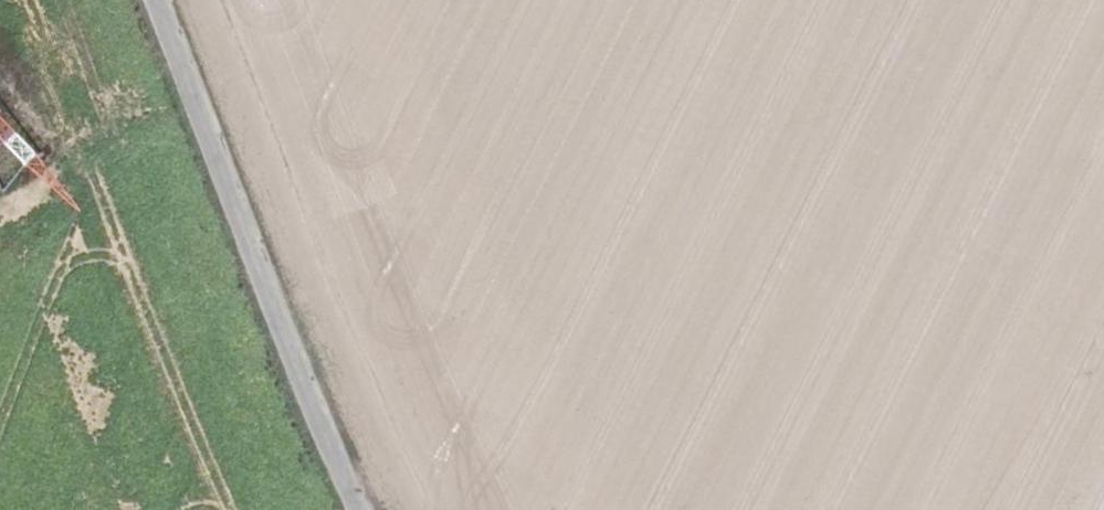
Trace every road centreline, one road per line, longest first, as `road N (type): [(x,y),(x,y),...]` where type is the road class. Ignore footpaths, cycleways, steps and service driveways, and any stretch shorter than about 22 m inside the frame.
road 1 (unclassified): [(161,0),(312,389),(369,509)]

